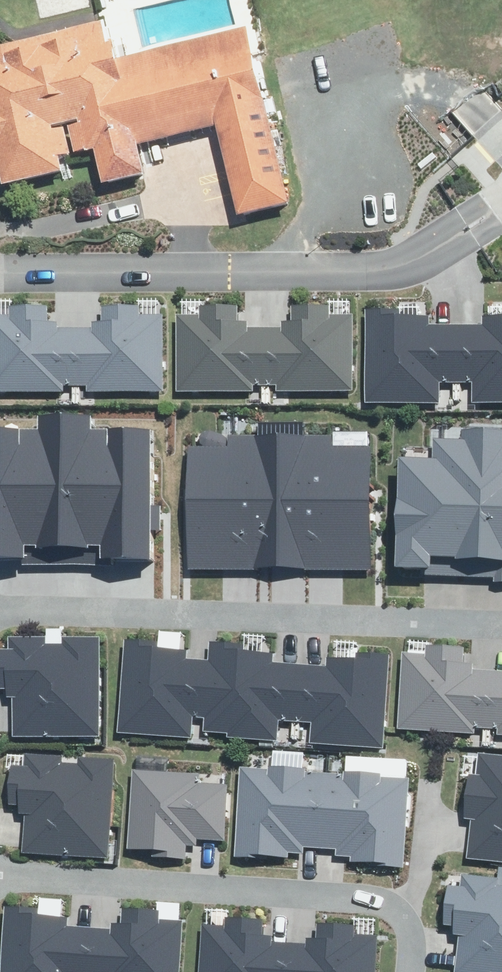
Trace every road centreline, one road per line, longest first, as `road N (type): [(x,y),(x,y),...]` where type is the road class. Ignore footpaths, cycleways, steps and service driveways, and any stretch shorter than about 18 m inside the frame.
road 1 (residential): [(0,254),(411,255),(501,203)]
road 2 (residential): [(501,620),(0,596)]
road 3 (residential): [(0,868),(380,890),(401,899),(402,971)]
road 4 (unknown): [(478,113),(403,0)]

